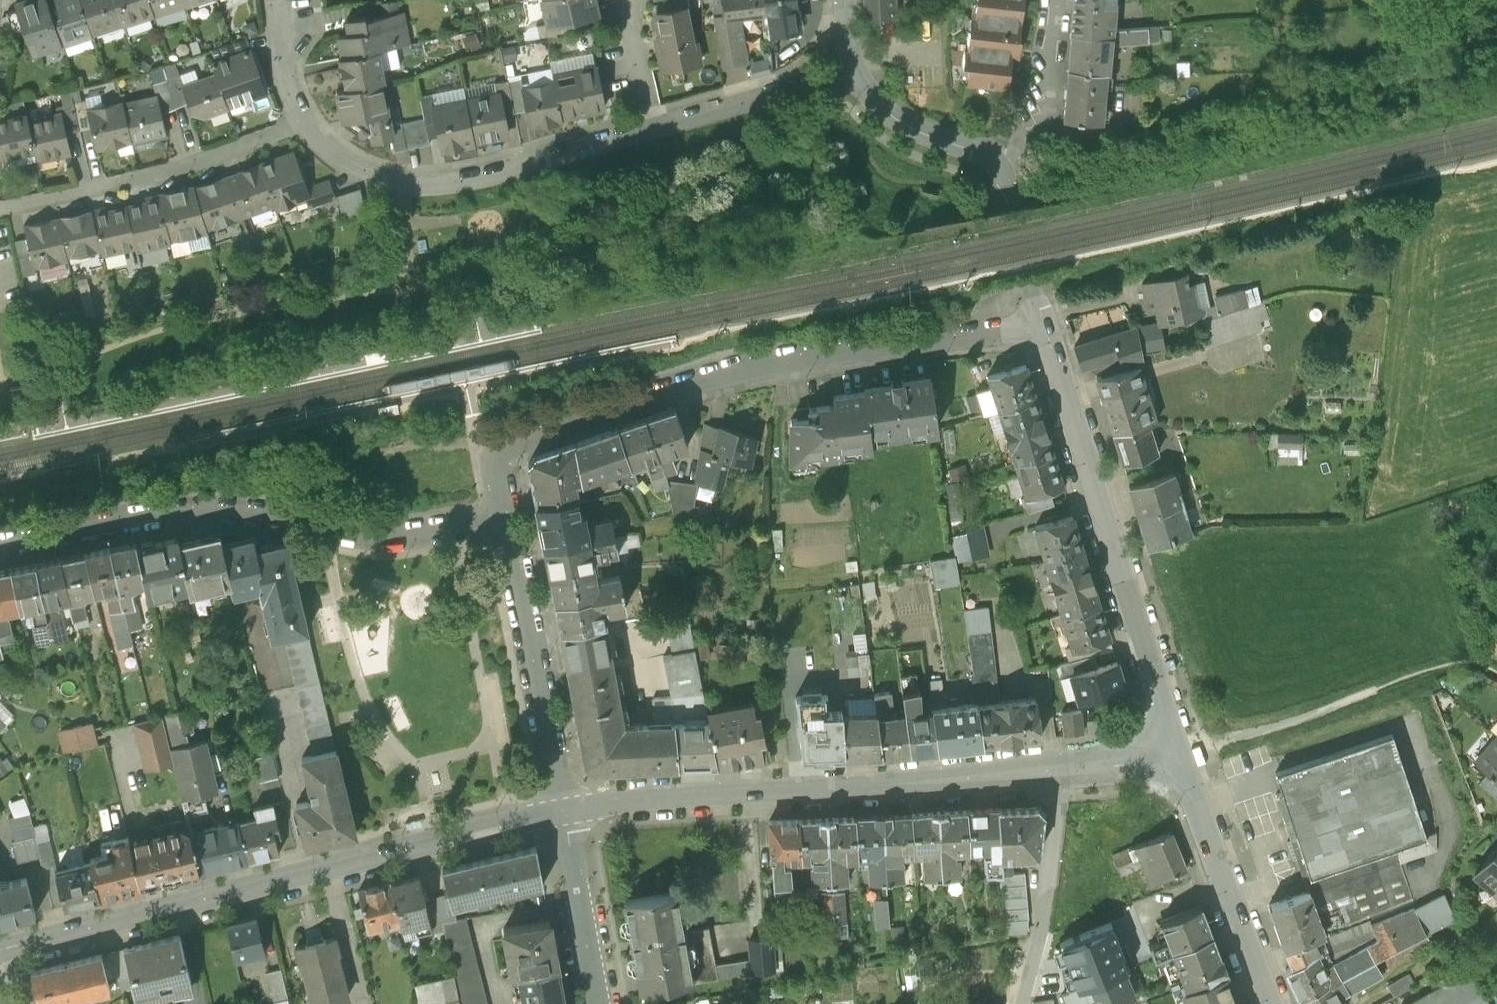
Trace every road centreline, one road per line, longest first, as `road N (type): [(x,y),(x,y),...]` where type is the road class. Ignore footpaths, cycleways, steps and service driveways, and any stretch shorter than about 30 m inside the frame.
road 1 (tertiary): [(0,950),(564,811)]
road 2 (residential): [(1046,327),(707,378),(513,447),(497,466)]
road 3 (residential): [(508,524),(379,536),(215,505),(102,516),(0,539)]
road 4 (tertiary): [(564,811),(1061,769)]
road 5 (tertiary): [(1180,750),(1046,327)]
road 6 (residential): [(653,132),(453,185),(403,186),(334,158),(302,124)]
road 7 (residential): [(564,811),(508,524)]
road 8 (tertiary): [(1271,1003),(1180,750)]
road 9 (residential): [(1061,769),(1040,928),(1020,1003)]
road 10 (residential): [(860,71),(653,132)]
road 11 (residential): [(599,1003),(564,811)]
road 12 (residential): [(302,124),(123,182)]
road 13 (residential): [(1005,171),(1041,130),(1055,0)]
road 14 (tertiary): [(1046,327),(1005,171)]
road 15 (tertiary): [(1005,171),(975,146),(880,97)]
road 16 (residential): [(631,0),(629,27),(653,132)]
road 17 (residential): [(118,183),(0,211)]
road 18 (tertiary): [(1061,769),(1180,750)]

